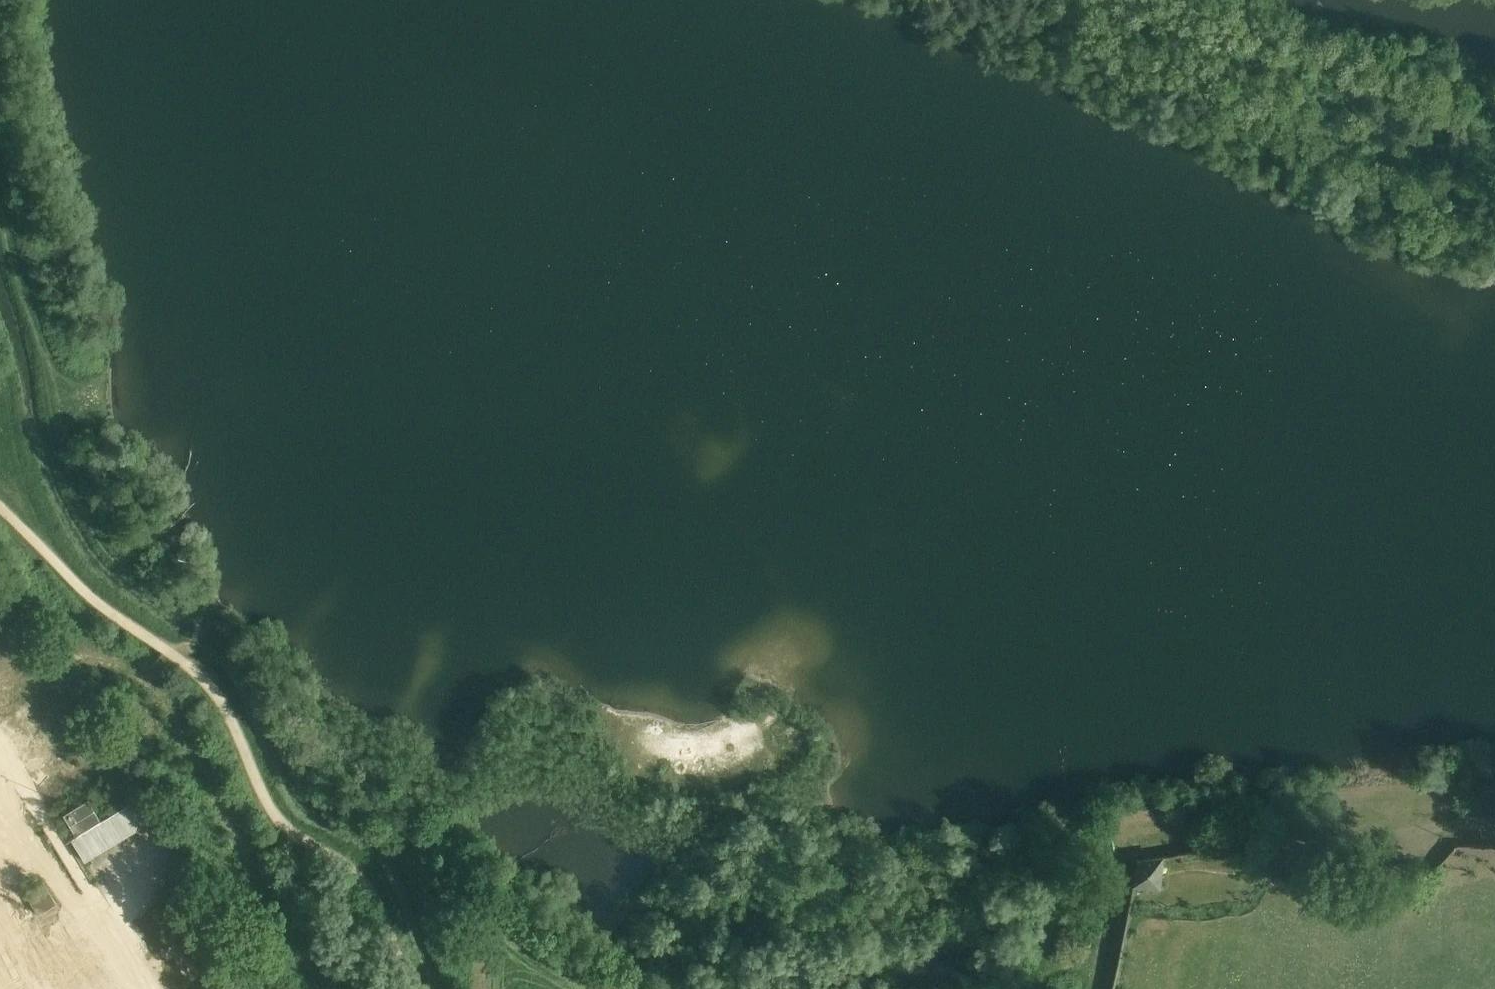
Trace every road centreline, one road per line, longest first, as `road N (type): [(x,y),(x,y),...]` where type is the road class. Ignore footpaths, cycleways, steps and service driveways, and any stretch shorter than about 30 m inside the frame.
road 1 (track): [(0,675),(116,668),(164,703),(318,988)]

